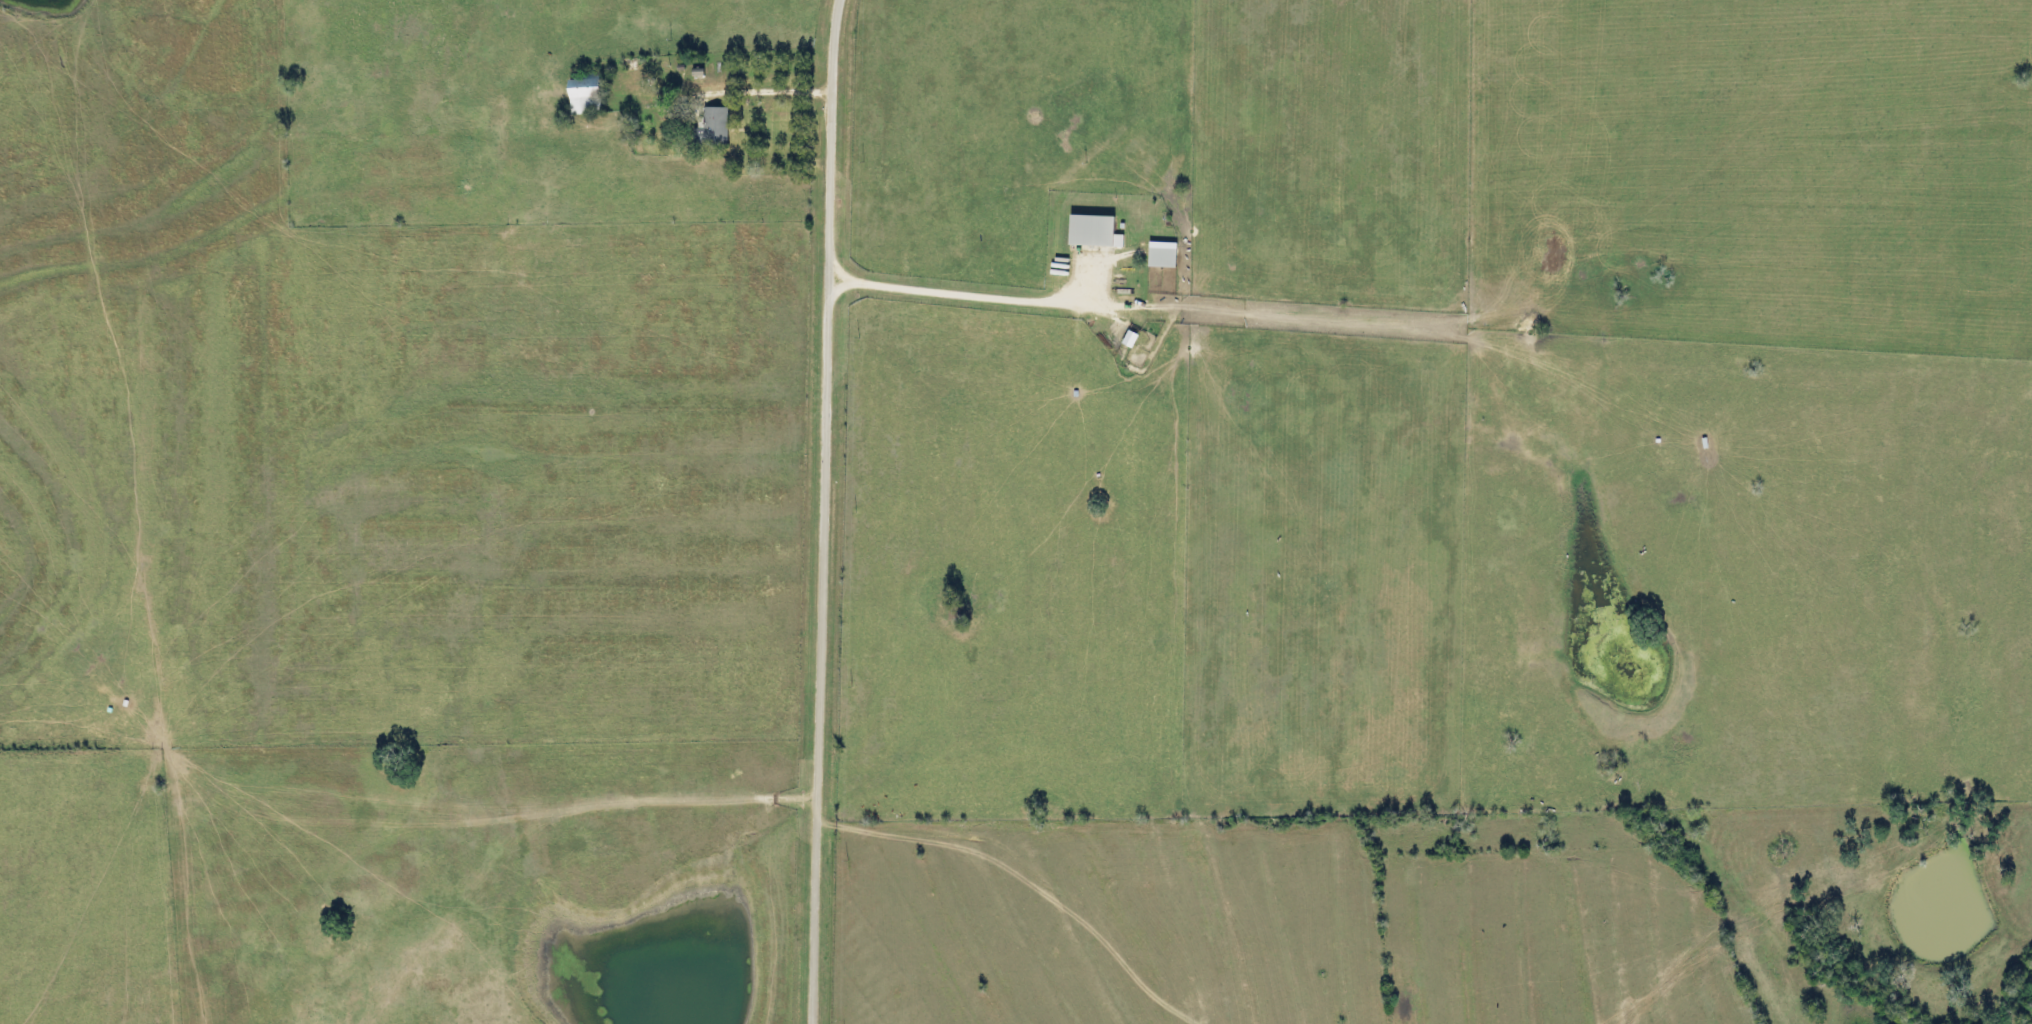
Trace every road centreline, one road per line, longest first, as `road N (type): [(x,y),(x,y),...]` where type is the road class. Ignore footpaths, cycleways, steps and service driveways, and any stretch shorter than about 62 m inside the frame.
road 1 (residential): [(815,1023),(815,819),(848,0)]

